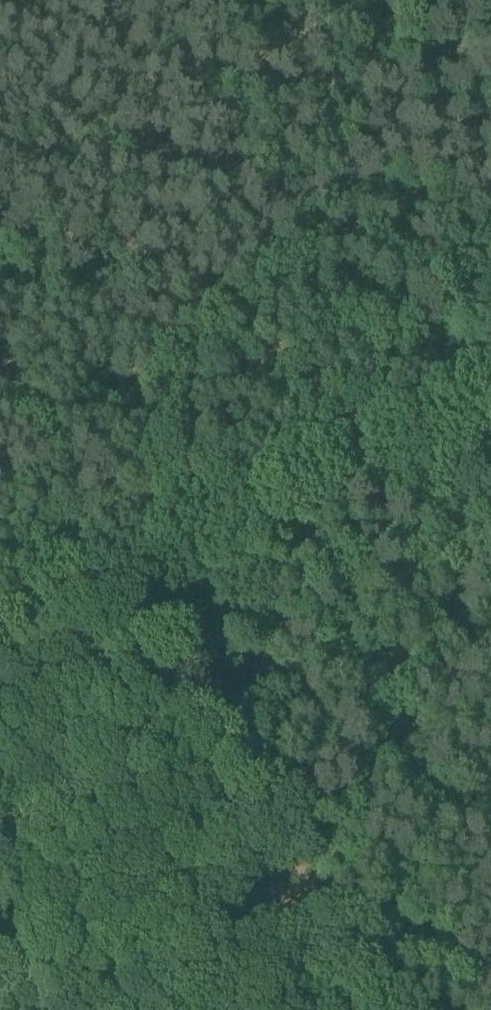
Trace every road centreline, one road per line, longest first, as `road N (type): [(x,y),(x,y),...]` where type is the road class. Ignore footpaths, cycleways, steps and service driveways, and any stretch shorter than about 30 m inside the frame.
road 1 (track): [(0,643),(490,396)]

